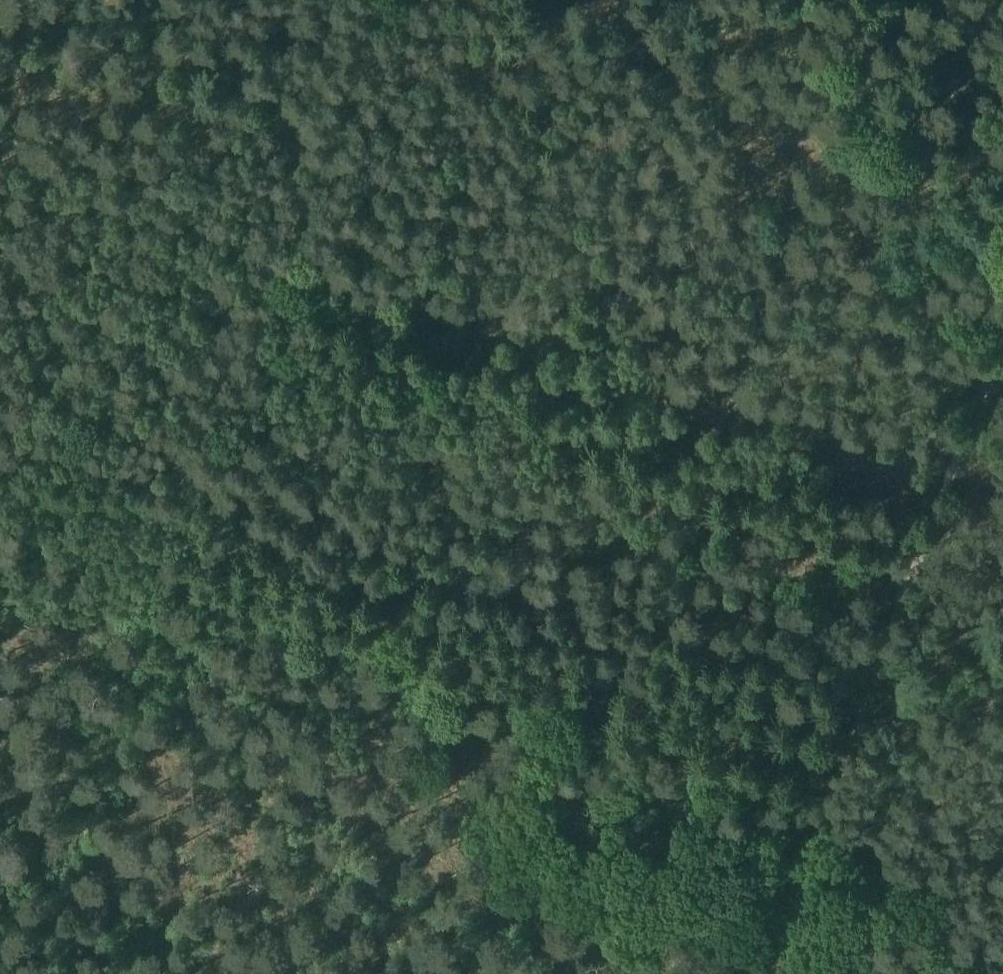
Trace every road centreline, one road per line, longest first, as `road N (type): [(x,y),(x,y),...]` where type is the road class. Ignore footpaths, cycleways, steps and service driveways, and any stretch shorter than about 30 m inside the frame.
road 1 (track): [(776,973),(868,738),(1002,350)]

